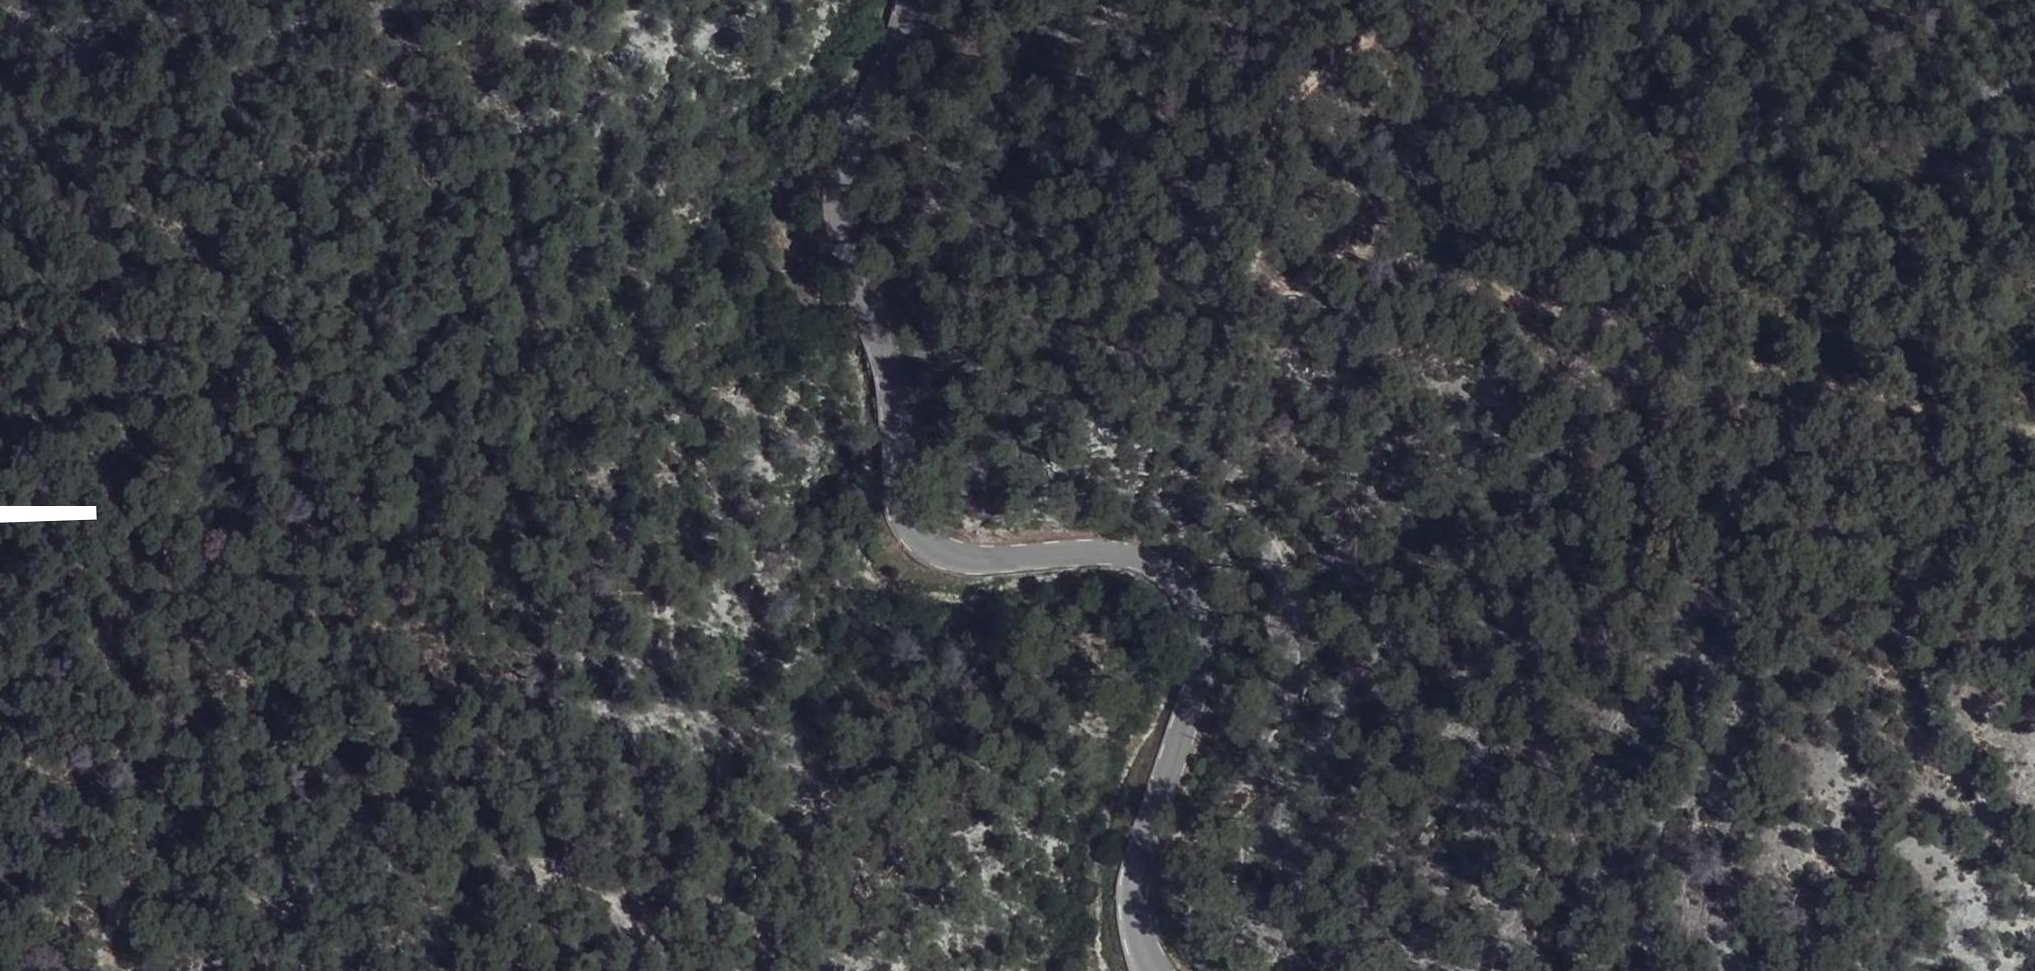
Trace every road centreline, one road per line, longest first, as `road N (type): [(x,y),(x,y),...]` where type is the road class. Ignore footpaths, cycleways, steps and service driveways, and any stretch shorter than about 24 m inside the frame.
road 1 (tertiary): [(914,0),(849,161),(850,254),(900,423),(918,549),(999,564),(1130,551),(1195,601),(1205,657),(1128,907),(1153,970)]
road 2 (track): [(1424,0),(1297,103),(1264,167),(1266,235),(1300,275),(1373,271),(1602,312),(1841,378),(2034,419)]

